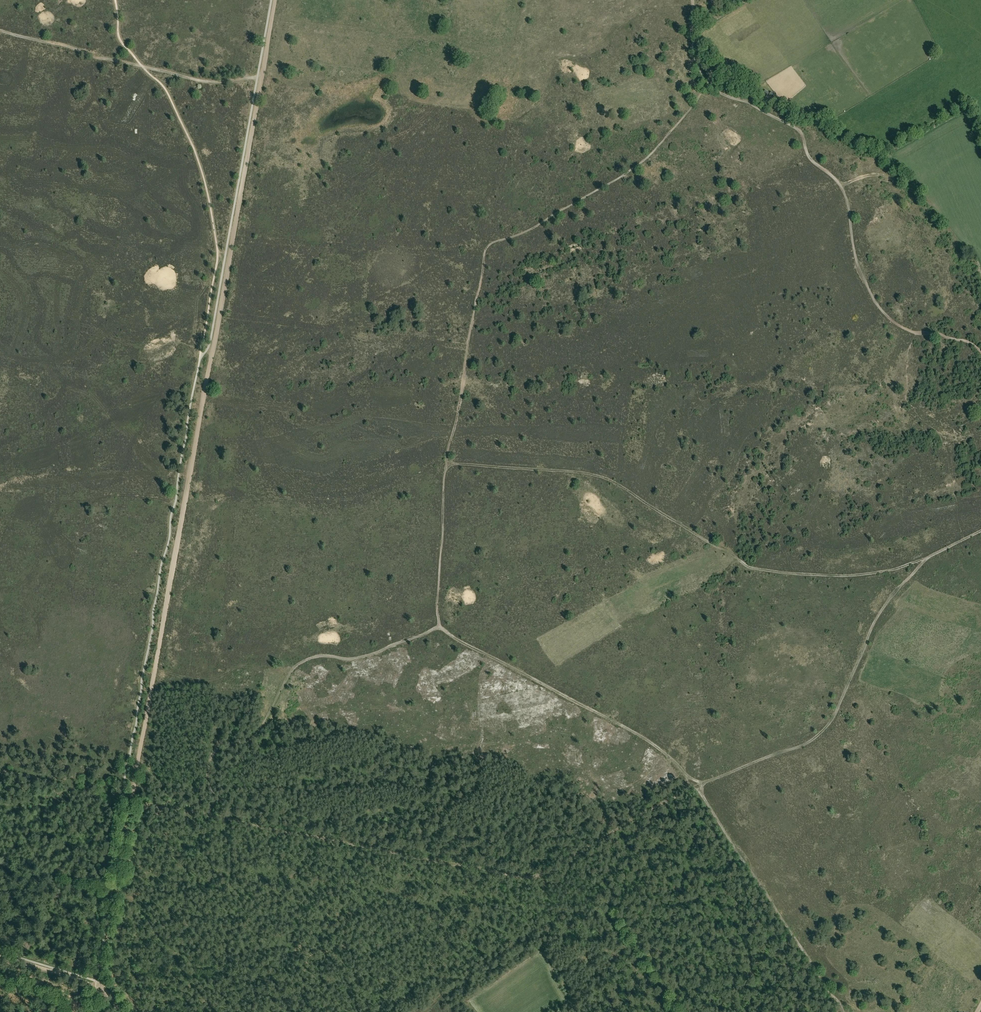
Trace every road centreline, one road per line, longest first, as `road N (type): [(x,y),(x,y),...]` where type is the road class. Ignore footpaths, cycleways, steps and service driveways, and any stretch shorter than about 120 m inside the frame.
road 1 (track): [(132,801),(276,0)]
road 2 (track): [(440,626),(444,481),(489,245),(650,157),(707,82)]
road 3 (track): [(208,815),(524,877),(548,871),(693,786)]
road 4 (track): [(447,464),(605,478),(753,568),(852,575),(931,556)]
road 5 (track): [(980,350),(887,317),(857,262),(842,187),(811,159),(802,134),(707,82)]
road 6 (track): [(931,556),(872,625),(818,735),(693,786)]
road 7 (track): [(210,810),(215,752),(254,737),(299,664),(372,654),(440,626)]
road 8 (track): [(693,786),(642,736),(440,626)]
road 9 (track): [(693,786),(834,1000)]
road 10 (track): [(100,986),(132,801)]

